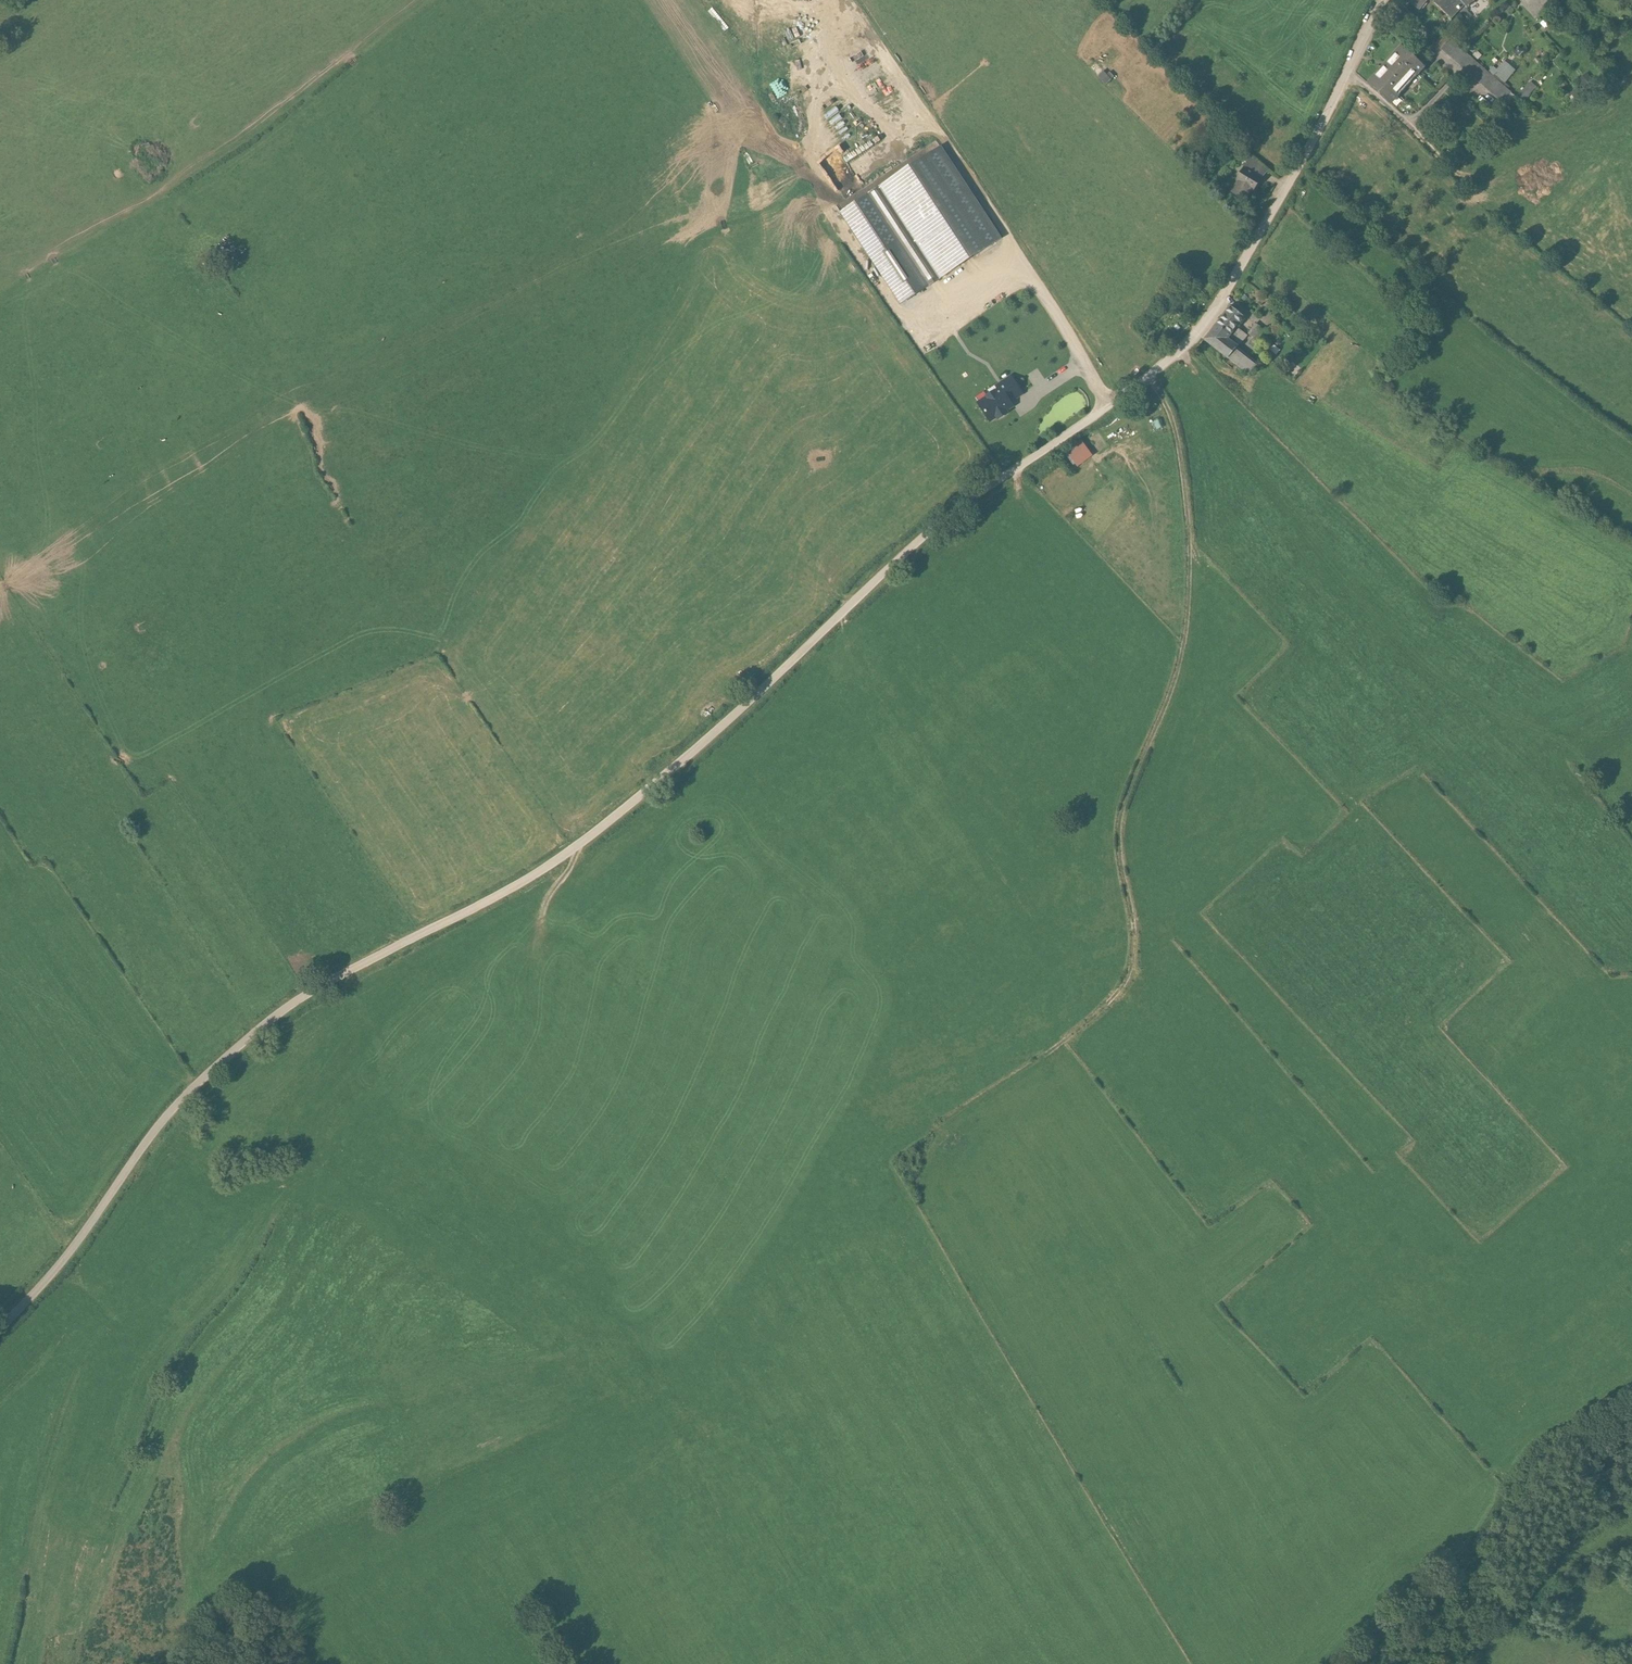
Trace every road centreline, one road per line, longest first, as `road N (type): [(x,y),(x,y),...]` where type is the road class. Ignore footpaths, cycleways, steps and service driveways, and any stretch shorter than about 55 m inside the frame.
road 1 (unclassified): [(0,1325),(68,1254),(165,1118),(221,1061),(319,987),(519,885),(584,839),(718,730),(946,517),(1148,377)]
road 2 (track): [(1148,377),(1179,444),(1188,502),(1187,619),(1178,670),(1121,812),(1132,962),(1124,987),(1095,1017),(930,1135)]
road 3 (residential): [(1148,377),(1186,345),(1239,271),(1385,0)]
road 4 (track): [(848,0),(927,116)]

